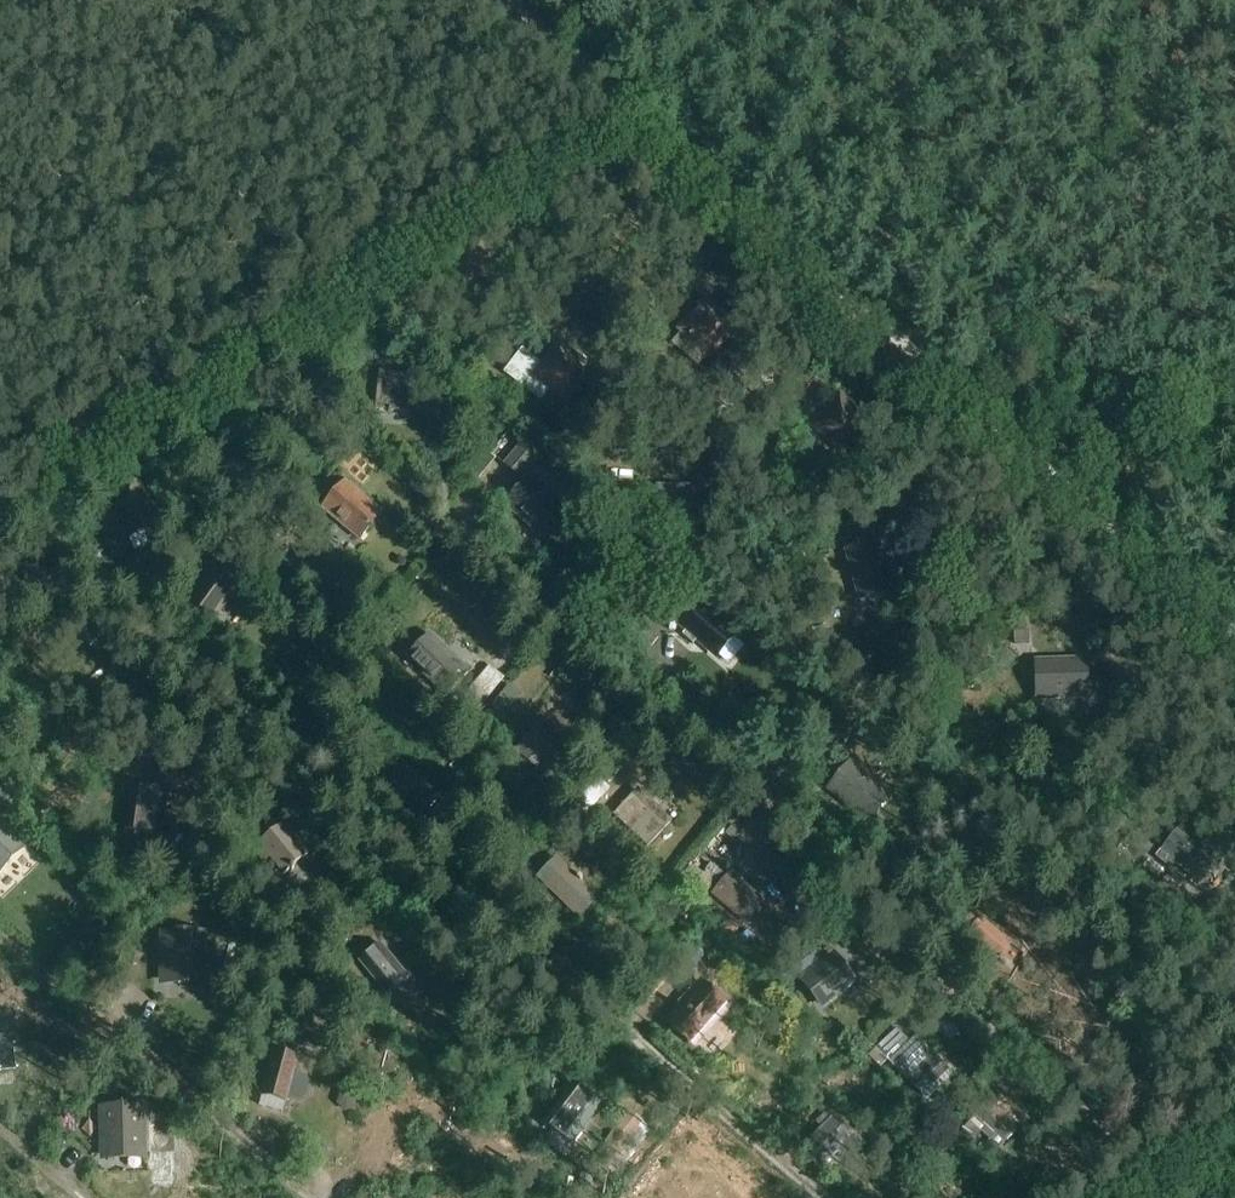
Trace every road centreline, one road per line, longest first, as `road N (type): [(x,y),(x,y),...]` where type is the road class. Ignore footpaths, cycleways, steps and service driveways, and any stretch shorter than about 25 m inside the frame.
road 1 (track): [(1211,1197),(1151,1138),(1104,1119),(936,982),(876,891),(775,813),(440,518)]
road 2 (track): [(1234,626),(504,0)]
road 3 (track): [(813,1197),(133,607)]
road 4 (track): [(307,1197),(0,934)]

